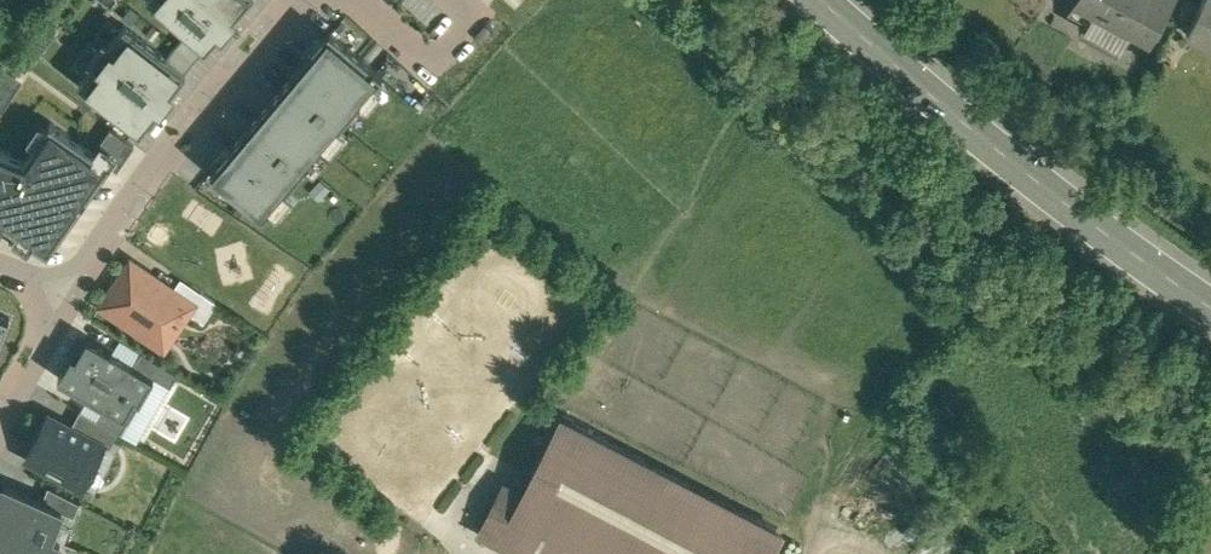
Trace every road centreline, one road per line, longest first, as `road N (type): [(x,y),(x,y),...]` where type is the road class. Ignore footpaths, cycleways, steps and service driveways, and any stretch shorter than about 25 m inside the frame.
road 1 (secondary): [(825,0),(1053,194),(1210,305)]
road 2 (residential): [(53,297),(308,0)]
road 3 (residential): [(0,410),(53,297)]

